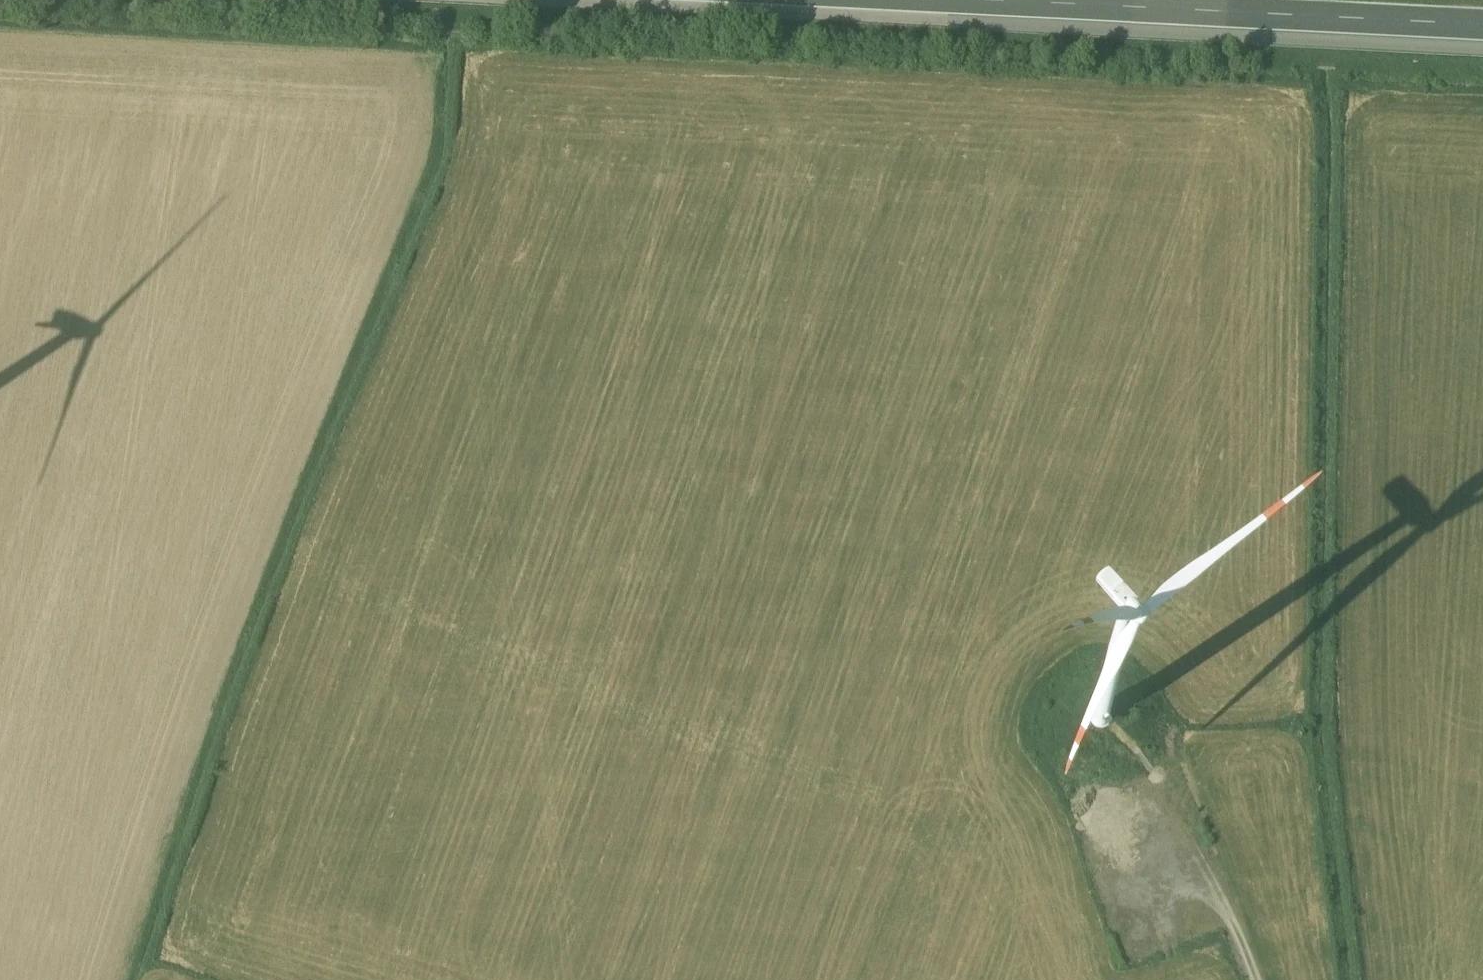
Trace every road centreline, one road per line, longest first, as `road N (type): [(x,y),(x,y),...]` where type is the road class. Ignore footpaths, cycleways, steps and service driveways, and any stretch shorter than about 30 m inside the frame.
road 1 (motorway): [(969,0),(1482,26)]
road 2 (track): [(1250,979),(1220,897),(1157,837)]

